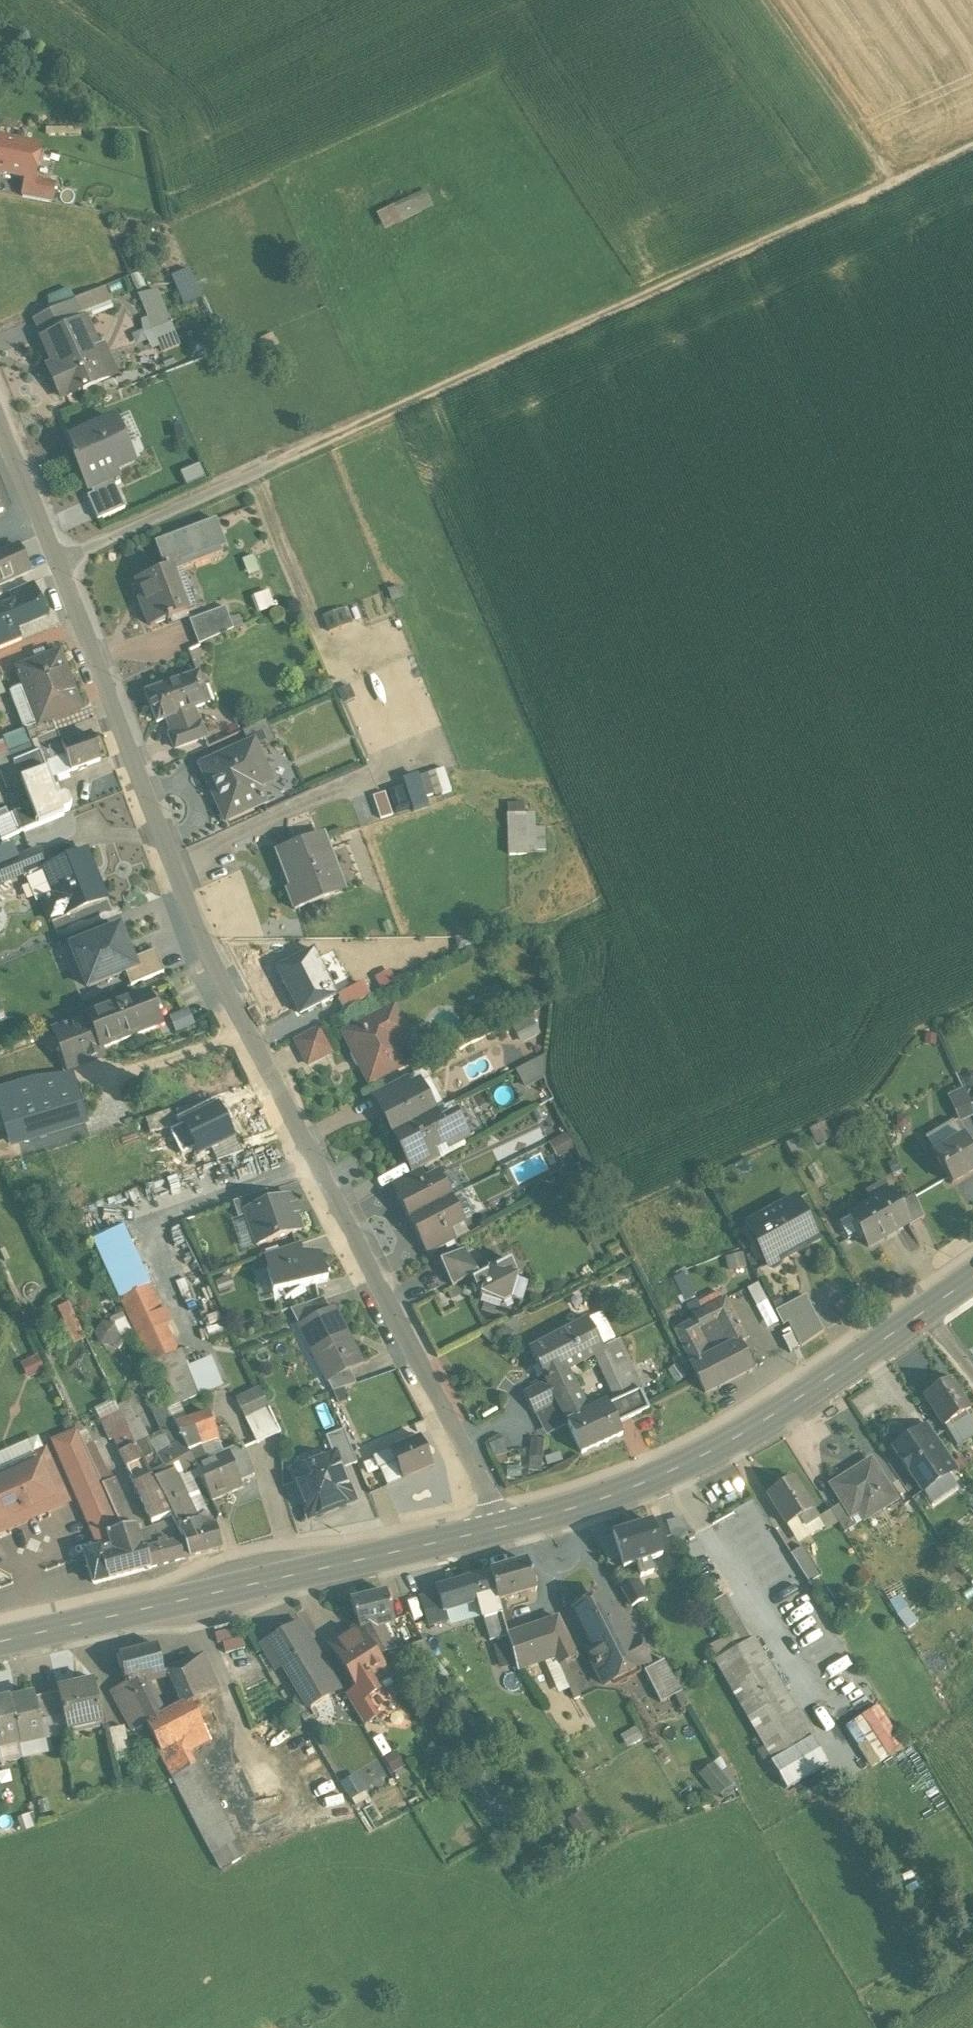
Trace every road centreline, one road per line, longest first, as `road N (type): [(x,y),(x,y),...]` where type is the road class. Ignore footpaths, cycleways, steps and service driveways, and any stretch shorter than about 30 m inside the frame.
road 1 (residential): [(507,1527),(231,994),(0,416)]
road 2 (track): [(265,473),(972,153)]
road 3 (primary): [(507,1527),(658,1478),(796,1403),(972,1278)]
road 4 (primary): [(0,1642),(507,1527)]
road 5 (track): [(897,187),(772,0)]

